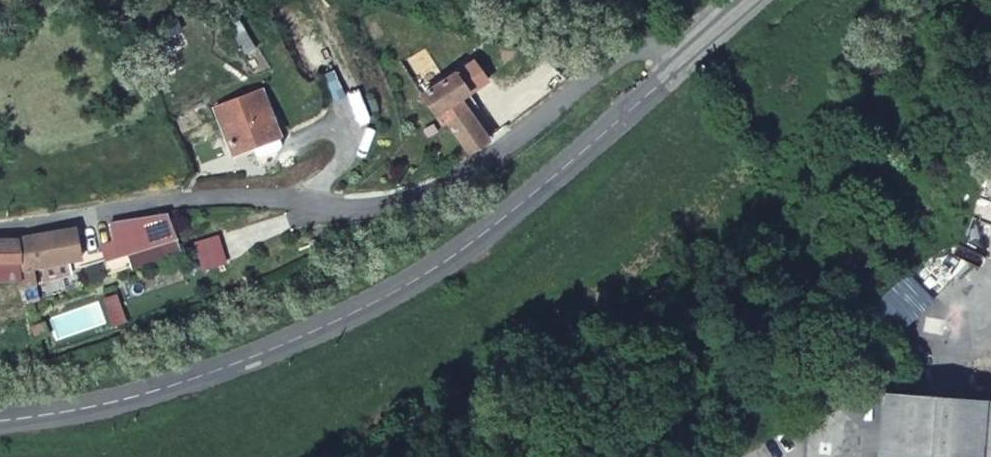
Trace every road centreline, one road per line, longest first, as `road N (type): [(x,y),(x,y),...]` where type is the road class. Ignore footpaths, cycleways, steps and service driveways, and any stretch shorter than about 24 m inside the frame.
road 1 (secondary): [(678,68),(459,250),(363,310),(155,390),(0,422)]
road 2 (residential): [(678,68),(655,52),(625,55),(476,165),(384,206),(227,197),(0,227)]

